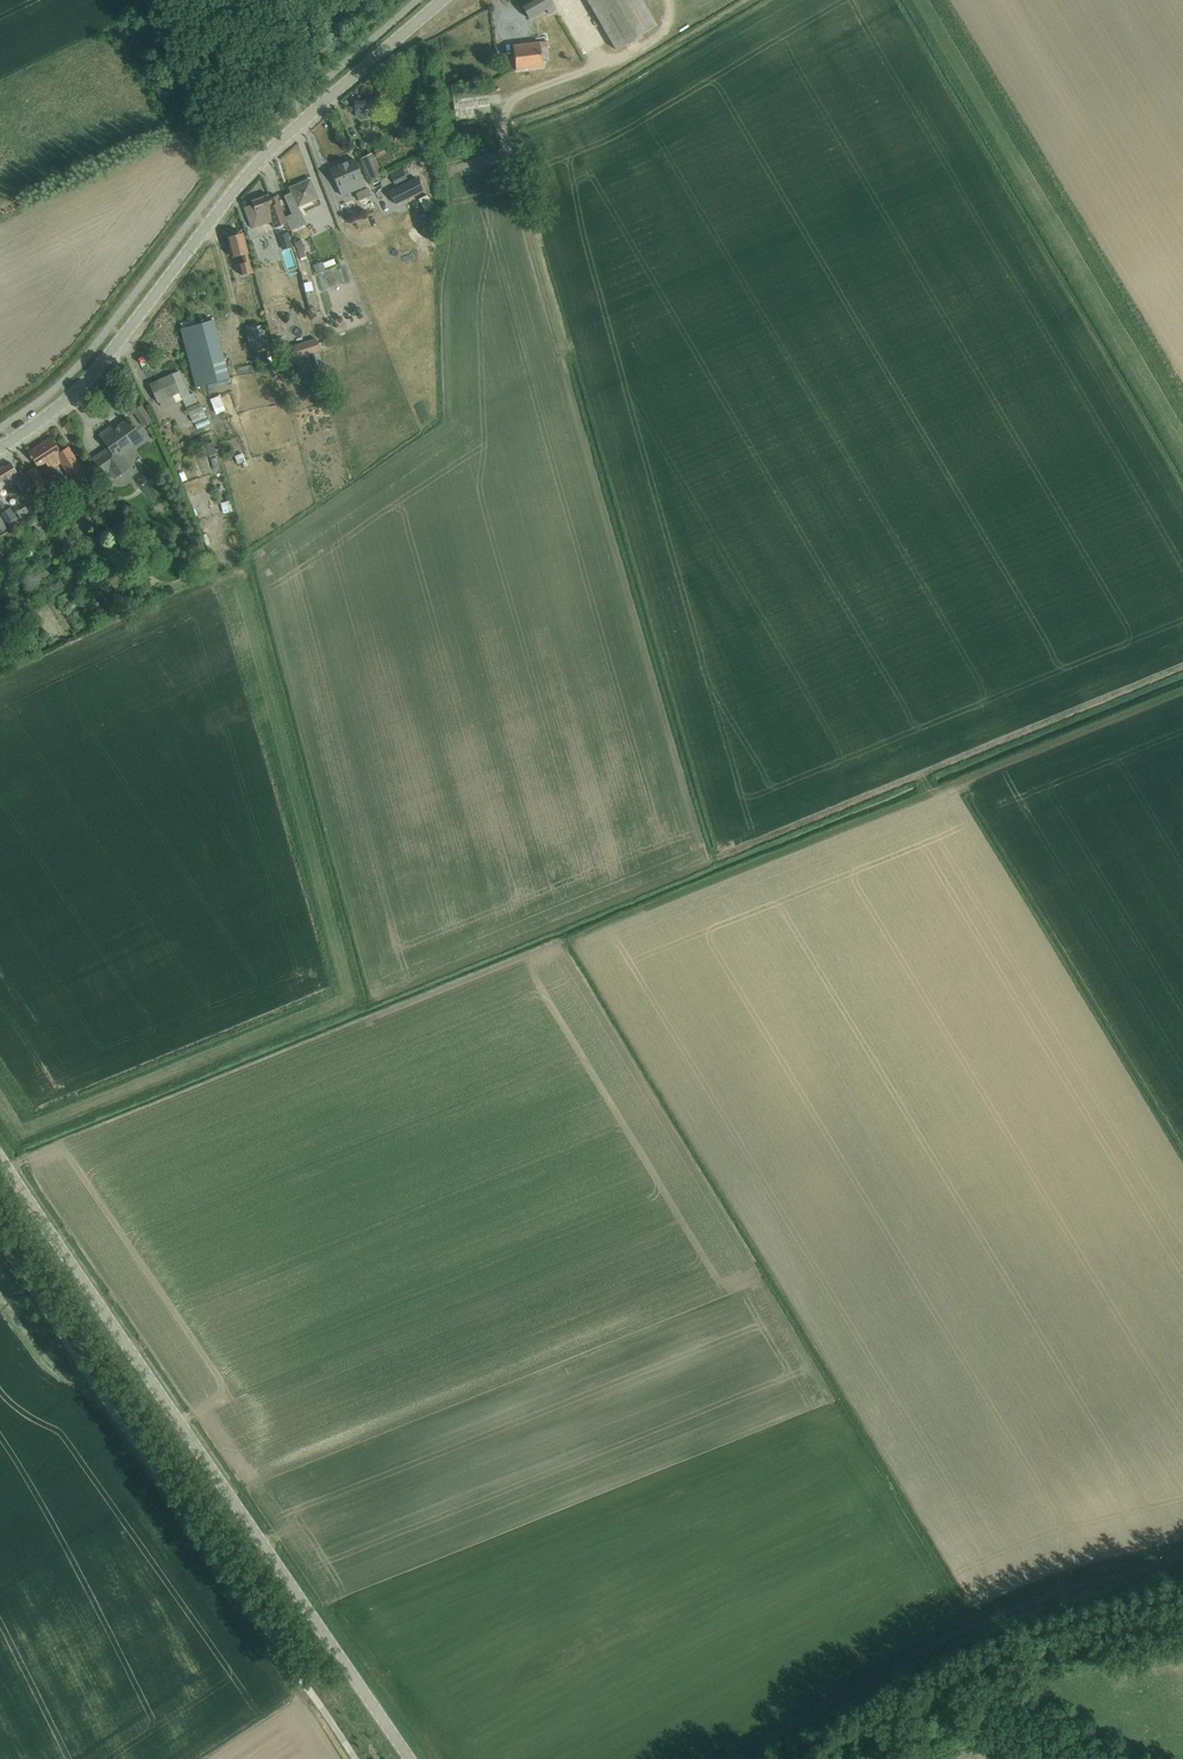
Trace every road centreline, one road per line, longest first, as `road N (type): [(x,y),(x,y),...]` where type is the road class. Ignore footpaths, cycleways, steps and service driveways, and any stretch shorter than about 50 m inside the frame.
road 1 (tertiary): [(409,1758),(0,1148)]
road 2 (tertiary): [(0,449),(75,393),(249,172),(442,0)]
road 3 (residential): [(0,1239),(350,1758)]
road 4 (track): [(724,1758),(944,1630),(1182,1552)]
road 5 (track): [(225,178),(142,0)]

